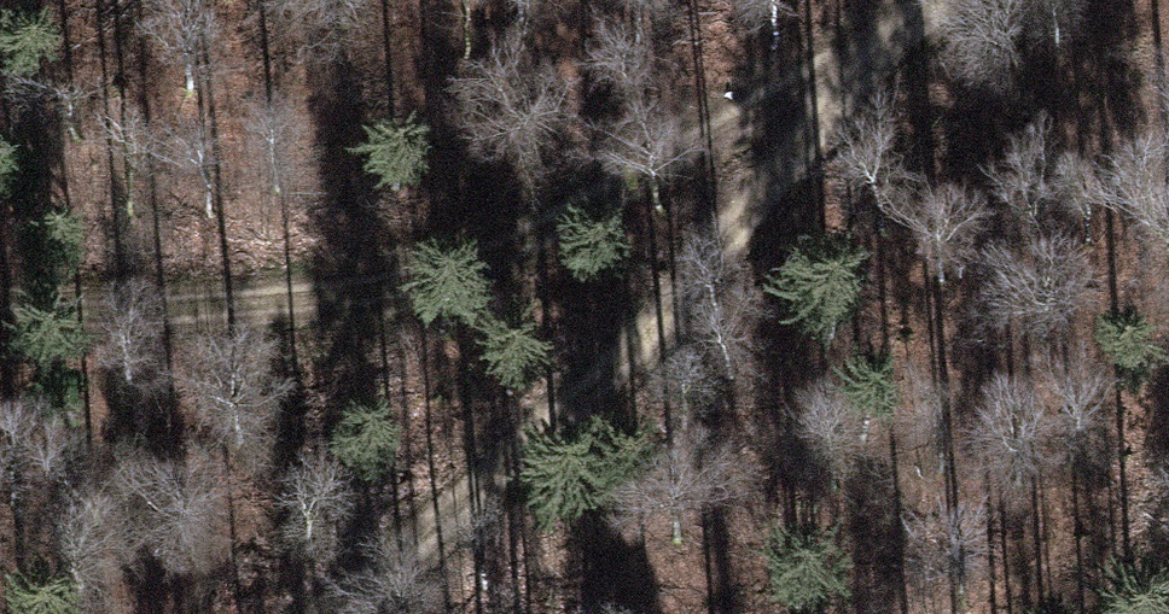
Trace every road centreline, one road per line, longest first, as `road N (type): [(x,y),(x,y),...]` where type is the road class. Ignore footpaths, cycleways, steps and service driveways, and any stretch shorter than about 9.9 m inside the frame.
road 1 (track): [(0,330),(119,327),(506,249),(873,54)]
road 2 (track): [(329,613),(492,478),(921,0)]

